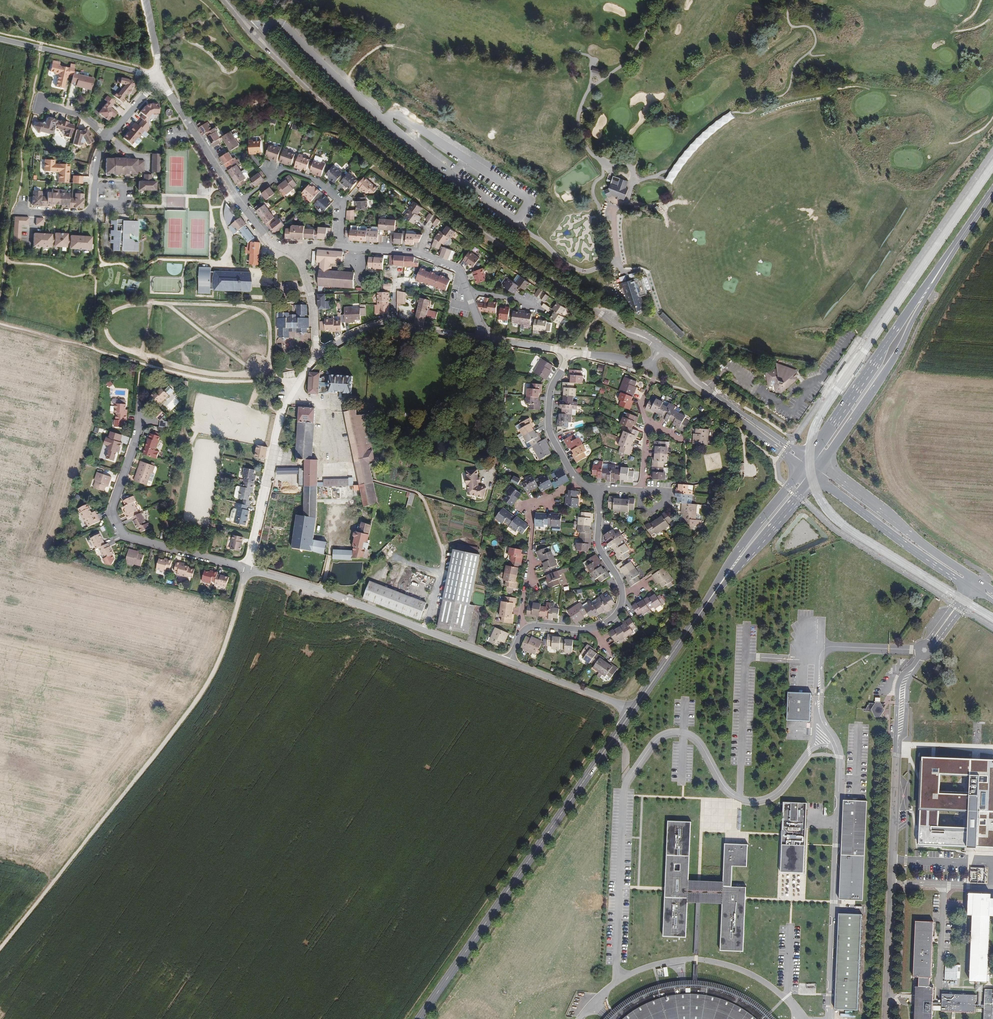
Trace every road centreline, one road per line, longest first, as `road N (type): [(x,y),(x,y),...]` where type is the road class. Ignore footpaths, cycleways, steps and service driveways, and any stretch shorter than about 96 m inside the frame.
road 1 (tertiary): [(661,349),(435,196),(332,110),(225,0)]
road 2 (track): [(0,950),(175,729),(219,654),(248,569)]
road 3 (track): [(277,381),(268,371),(269,326),(260,310),(151,302),(109,316),(107,334),(127,351),(216,375),(260,373)]
road 4 (track): [(978,582),(984,574),(856,475),(843,453),(907,354),(935,298),(929,293)]
road 5 (primary): [(421,1018),(632,711)]
road 6 (track): [(0,325),(189,376),(277,381)]
road 7 (unclassified): [(248,569),(510,663)]
road 8 (unclassified): [(143,416),(109,508),(119,537),(248,569)]
road 9 (primary): [(821,467),(901,346),(943,265)]
road 10 (primary): [(943,265),(808,457)]
road 11 (residential): [(248,569),(285,411),(315,360)]
road 12 (secondary): [(813,476),(992,602)]
road 13 (secondary): [(992,592),(821,467)]
road 14 (residential): [(578,481),(534,507),(525,630)]
road 15 (residential): [(240,201),(285,169),(307,177),(343,200),(340,246)]
road 16 (unclassified): [(0,38),(160,77)]
road 17 (primary): [(632,711),(723,581)]
road 18 (residential): [(21,210),(90,215),(108,137)]
road 19 (residential): [(240,201),(160,77)]
road 20 (residential): [(568,352),(548,419),(578,481)]
road 21 (primary): [(723,581),(813,476)]
road 22 (primary): [(801,467),(723,581)]
road 23 (unclassified): [(510,663),(632,711)]

